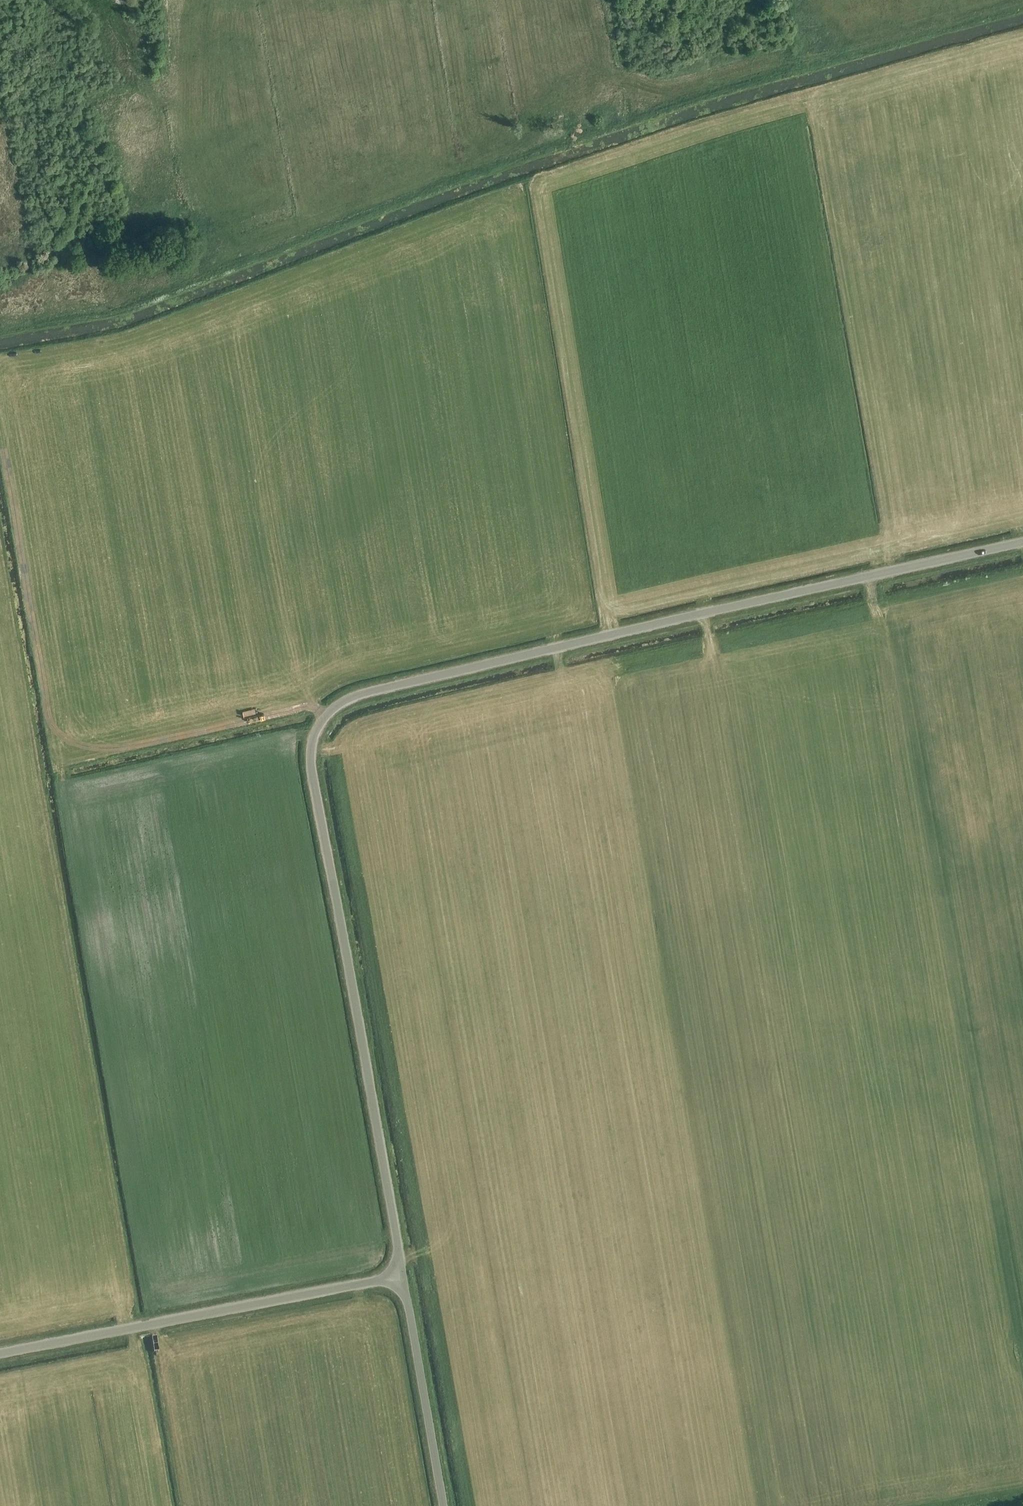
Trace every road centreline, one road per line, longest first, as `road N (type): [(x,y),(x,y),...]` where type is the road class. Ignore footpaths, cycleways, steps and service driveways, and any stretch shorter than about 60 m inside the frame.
road 1 (unclassified): [(403,1276),(311,768),(318,728),(342,702),(374,691),(1022,542)]
road 2 (track): [(1022,7),(549,147),(140,305),(0,333)]
road 3 (unclassified): [(0,1354),(403,1276)]
road 4 (unclassified): [(443,1505),(403,1276)]

